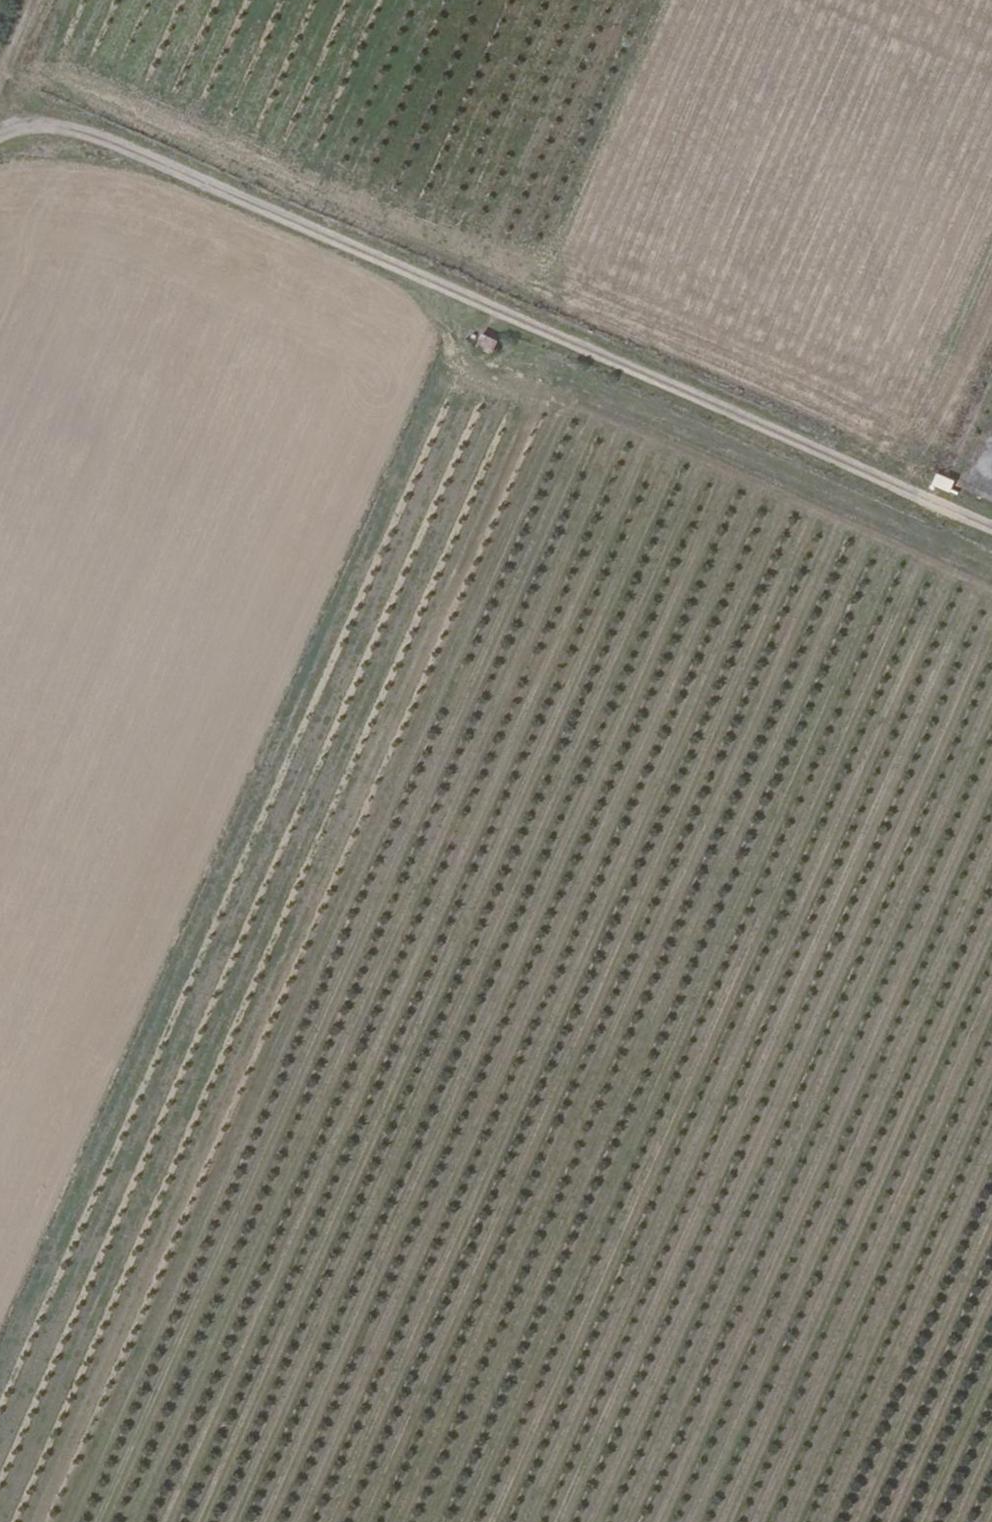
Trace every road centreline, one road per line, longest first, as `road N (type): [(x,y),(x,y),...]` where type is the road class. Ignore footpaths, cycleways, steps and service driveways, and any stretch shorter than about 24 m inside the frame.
road 1 (track): [(991,529),(108,139),(56,127),(0,134)]

